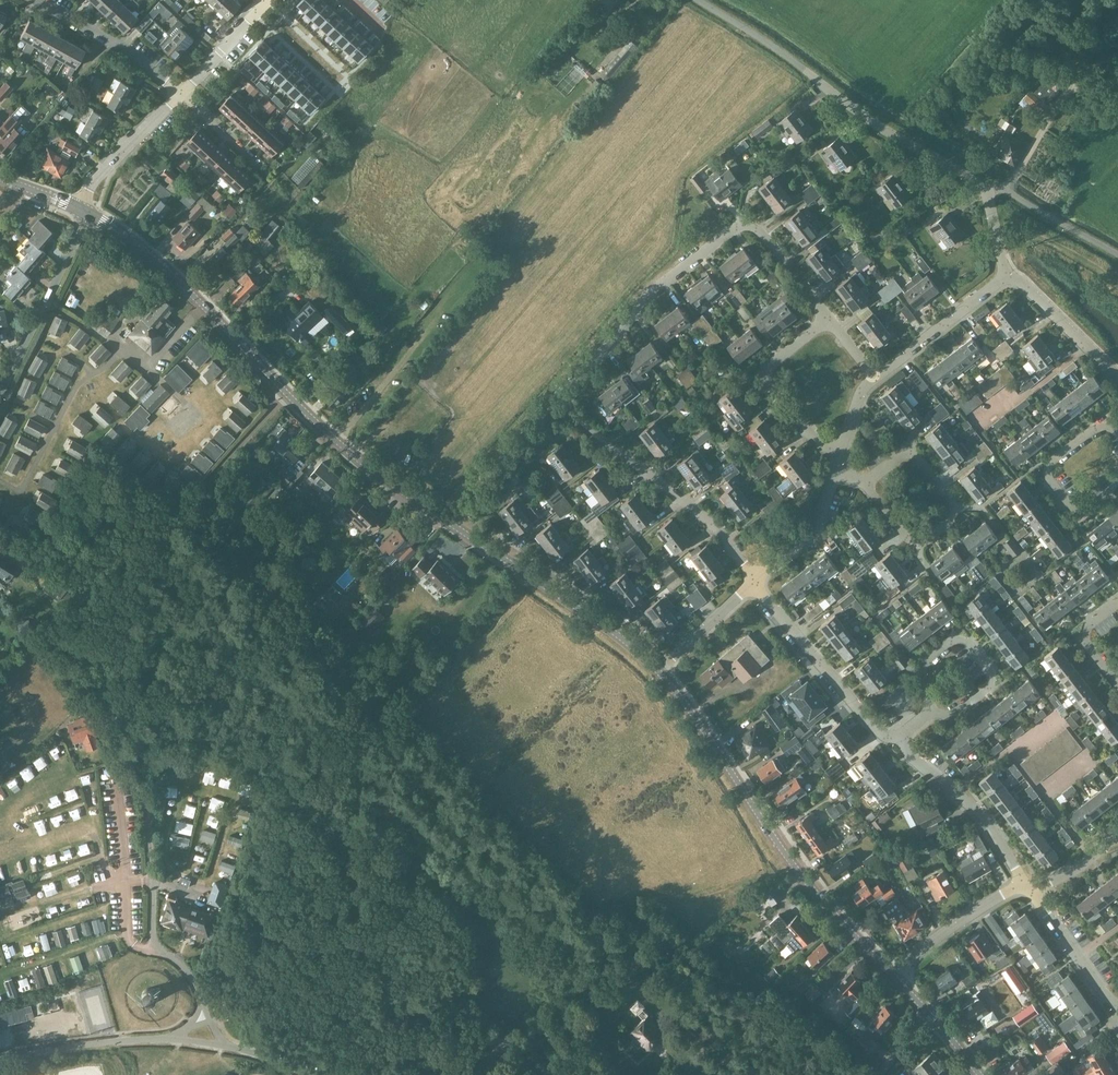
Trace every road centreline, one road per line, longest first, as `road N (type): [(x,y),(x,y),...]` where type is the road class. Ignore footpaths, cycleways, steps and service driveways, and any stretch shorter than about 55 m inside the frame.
road 1 (unclassified): [(203,1006),(189,977),(154,939),(141,769),(145,713),(205,487),(287,394)]
road 2 (residential): [(755,582),(703,515),(576,421),(569,397),(651,293),(735,228),(759,231),(827,319)]
road 3 (tertiary): [(657,671),(601,623),(350,453),(287,394)]
road 4 (residential): [(1006,277),(984,191),(698,0)]
road 5 (tertiary): [(891,973),(793,867),(657,671)]
road 6 (tertiary): [(287,394),(165,269),(88,214)]
road 7 (residential): [(900,739),(881,734),(755,582)]
road 8 (residential): [(865,482),(906,538),(922,541),(953,507),(914,455),(900,454)]
road 9 (residential): [(1028,889),(984,818),(909,756),(900,739)]
road 10 (residential): [(0,392),(88,214)]
road 11 (residential): [(840,453),(818,442),(766,382),(772,364),(827,319)]
road 12 (residential): [(180,93),(127,50),(35,0)]
road 13 (unclassified): [(168,1038),(0,1059)]
road 14 (residential): [(874,379),(1006,277)]
road 15 (residential): [(891,973),(1003,894),(1028,889)]
road 16 (residential): [(79,209),(180,93)]
road 17 (residential): [(1117,378),(1020,282),(1006,277)]
road 18 (residential): [(1117,1008),(1028,889)]
road 19 (residential): [(990,676),(967,642),(950,642),(923,671),(928,714)]
road 20 (residential): [(755,582),(814,531),(834,472)]
road 21 (residential): [(657,671),(755,582)]
road 22 (residential): [(180,93),(268,0)]

